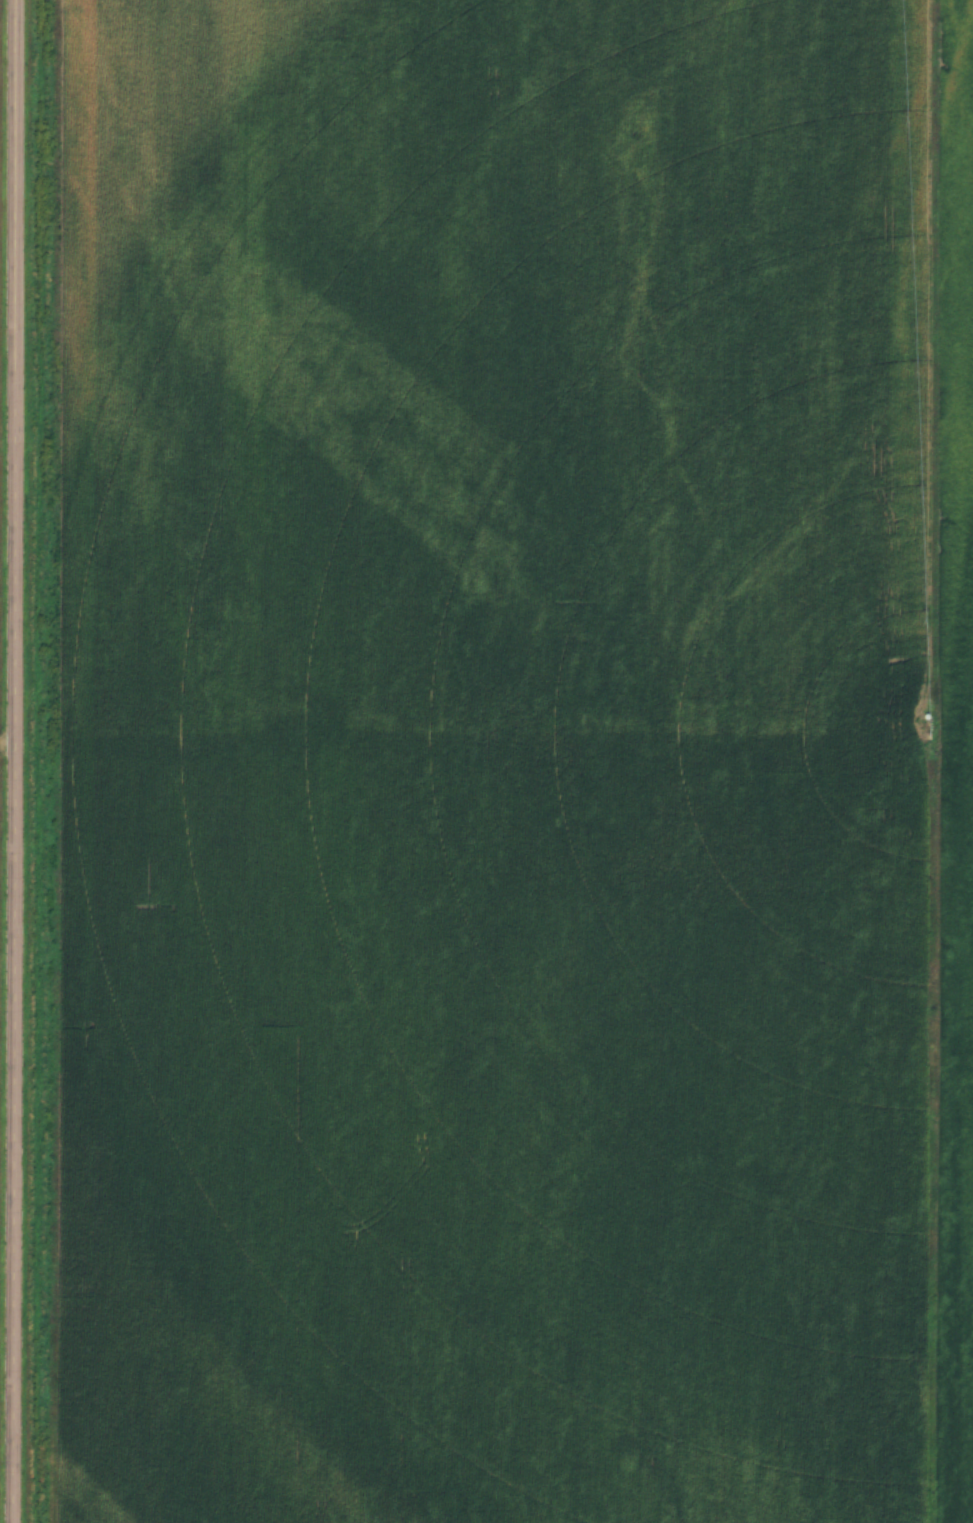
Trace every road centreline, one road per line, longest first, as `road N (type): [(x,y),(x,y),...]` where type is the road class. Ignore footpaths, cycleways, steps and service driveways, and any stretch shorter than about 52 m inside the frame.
road 1 (residential): [(12,1522),(16,0)]

